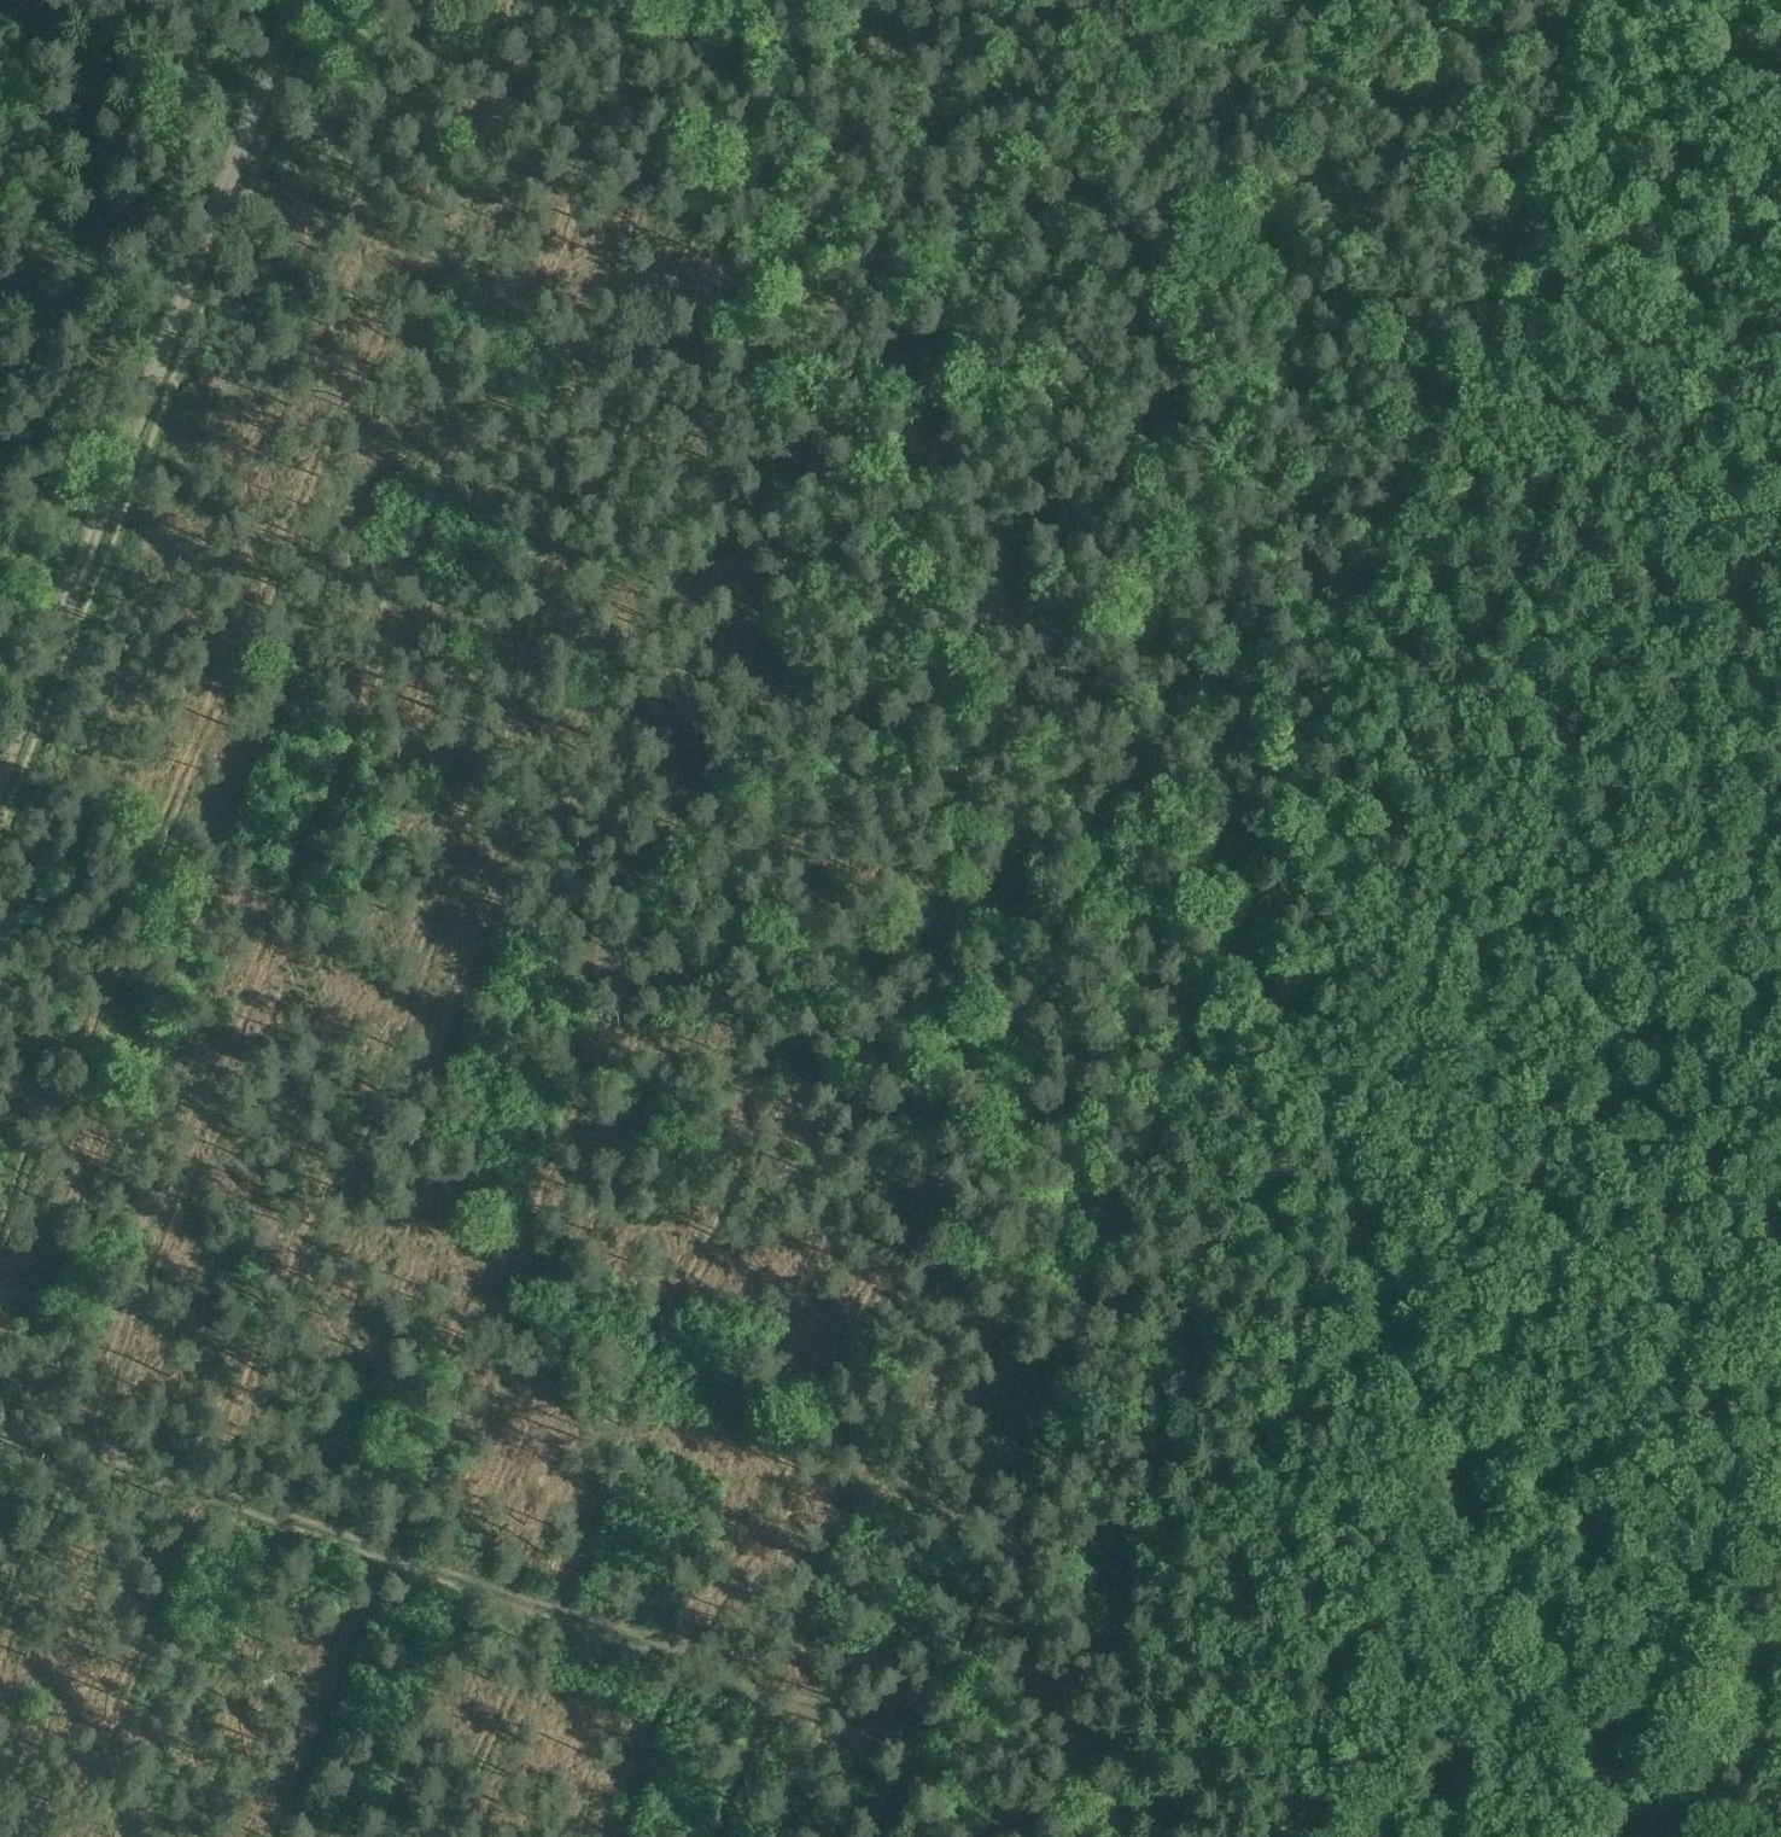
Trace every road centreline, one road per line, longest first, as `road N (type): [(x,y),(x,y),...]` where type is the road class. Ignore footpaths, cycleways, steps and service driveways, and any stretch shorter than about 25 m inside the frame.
road 1 (track): [(1669,1836),(1640,1815),(1452,1453),(1210,833),(892,388),(700,0)]
road 2 (track): [(0,838),(298,0)]
road 3 (track): [(1780,1467),(1630,1836)]

